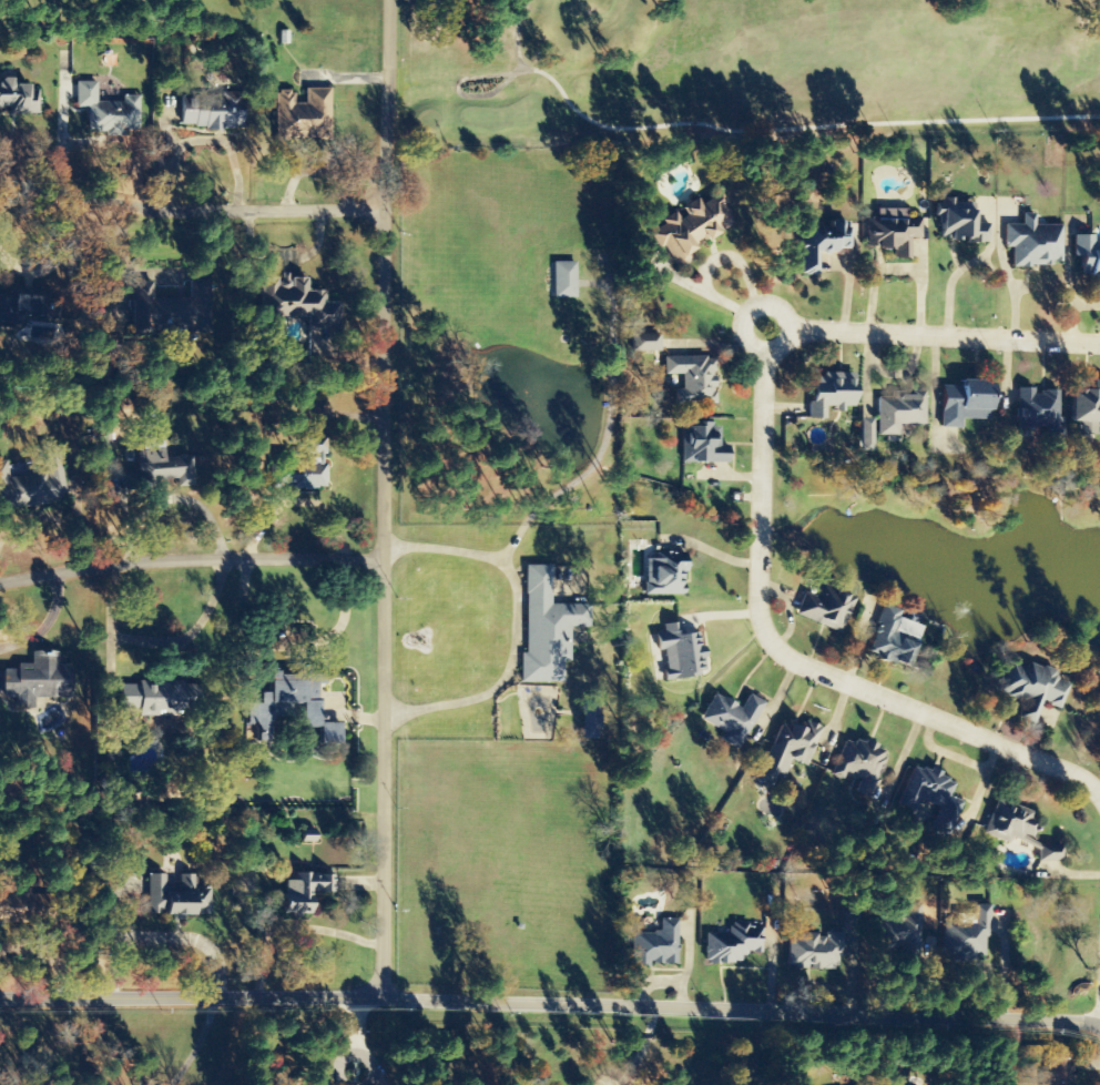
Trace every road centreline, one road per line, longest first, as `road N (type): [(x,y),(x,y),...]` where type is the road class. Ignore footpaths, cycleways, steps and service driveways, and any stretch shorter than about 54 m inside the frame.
road 1 (residential): [(1099,1024),(377,997),(0,998)]
road 2 (residential): [(1099,804),(1071,777),(795,666),(763,639),(754,604),(760,328),(1099,345)]
road 3 (residential): [(377,997),(383,0)]
road 4 (residential): [(381,207),(177,211),(0,188)]
road 5 (residential): [(378,556),(125,560),(0,581)]

